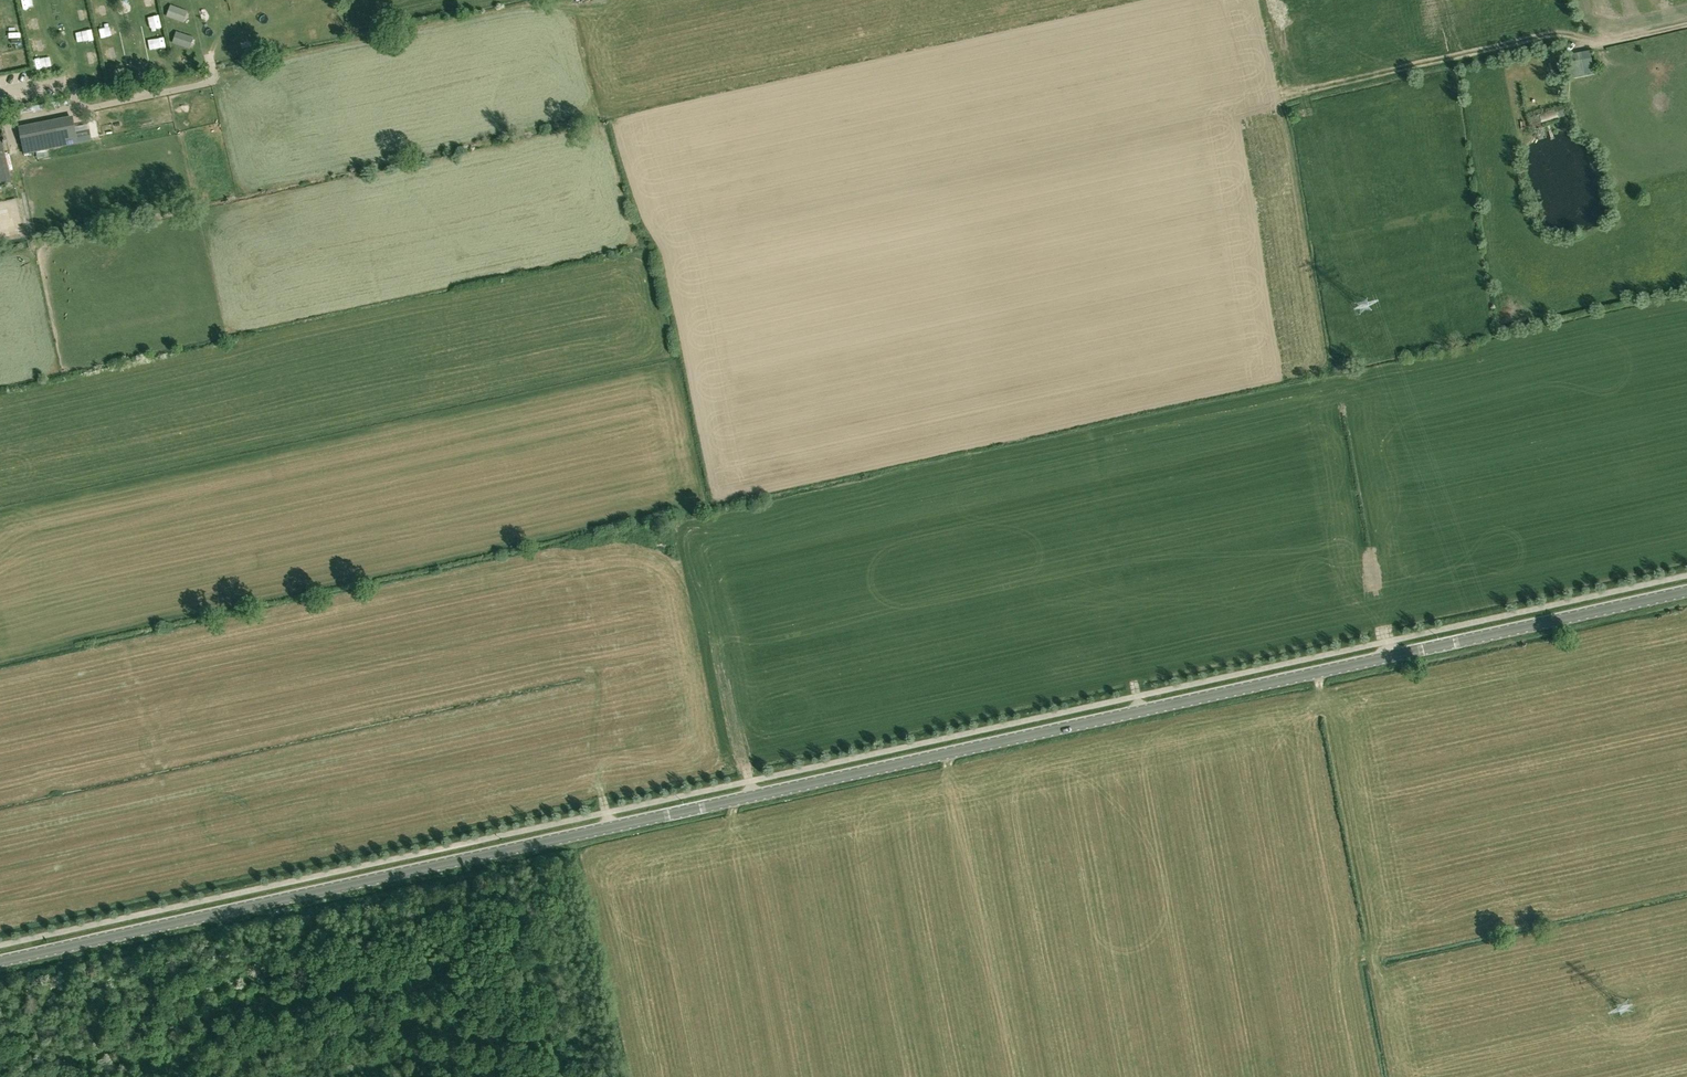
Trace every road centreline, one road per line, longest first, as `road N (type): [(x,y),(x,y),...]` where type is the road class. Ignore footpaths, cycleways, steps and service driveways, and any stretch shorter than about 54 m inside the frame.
road 1 (secondary): [(0,961),(1686,591)]

